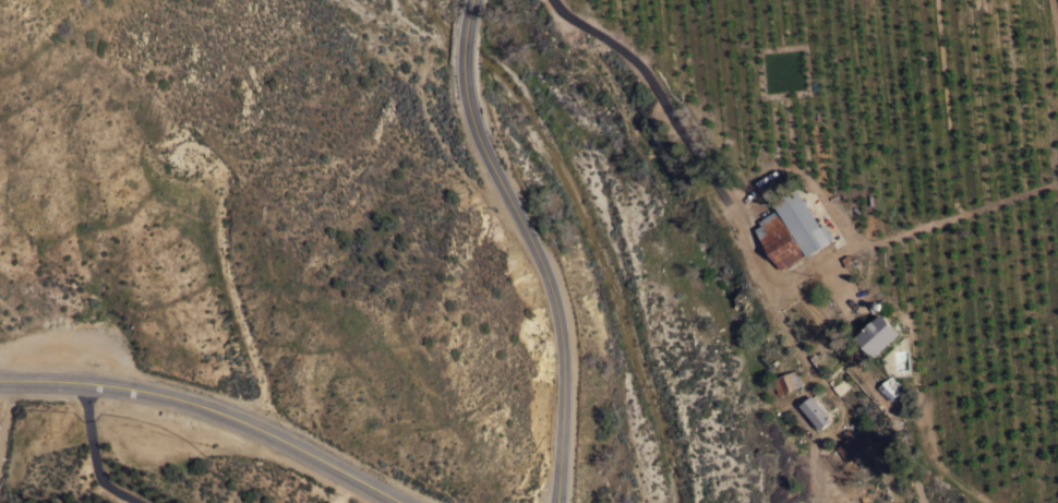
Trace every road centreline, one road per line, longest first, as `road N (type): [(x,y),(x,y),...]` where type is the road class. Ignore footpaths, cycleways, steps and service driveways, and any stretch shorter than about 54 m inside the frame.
road 1 (secondary): [(561,502),(560,314),(543,255),(480,129),(465,80),(467,0)]
road 2 (residential): [(0,383),(85,384),(179,402),(298,448),(398,502)]
road 3 (residential): [(555,0),(659,82),(773,285)]

